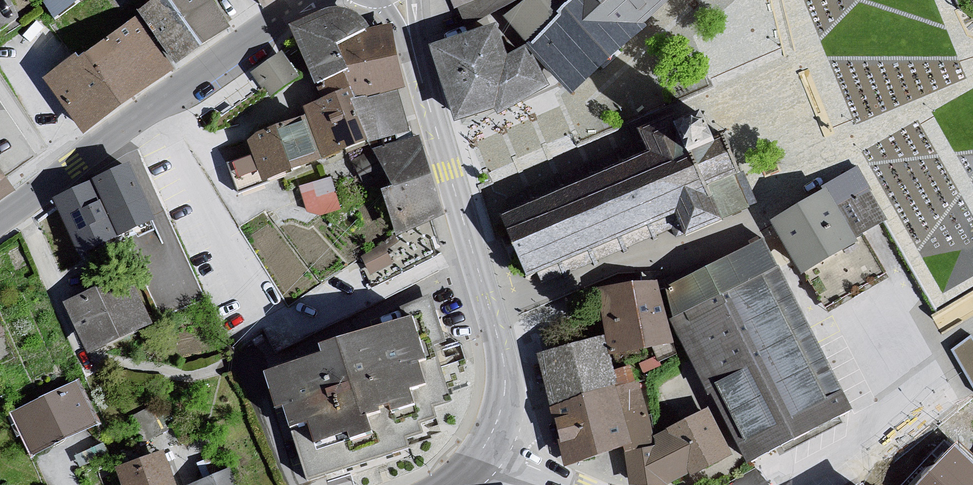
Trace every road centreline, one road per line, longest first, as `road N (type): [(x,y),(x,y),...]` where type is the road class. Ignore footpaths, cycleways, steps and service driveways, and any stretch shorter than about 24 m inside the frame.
road 1 (tertiary): [(412,41),(505,366),(501,407),(485,445)]
road 2 (tertiary): [(0,219),(312,0)]

